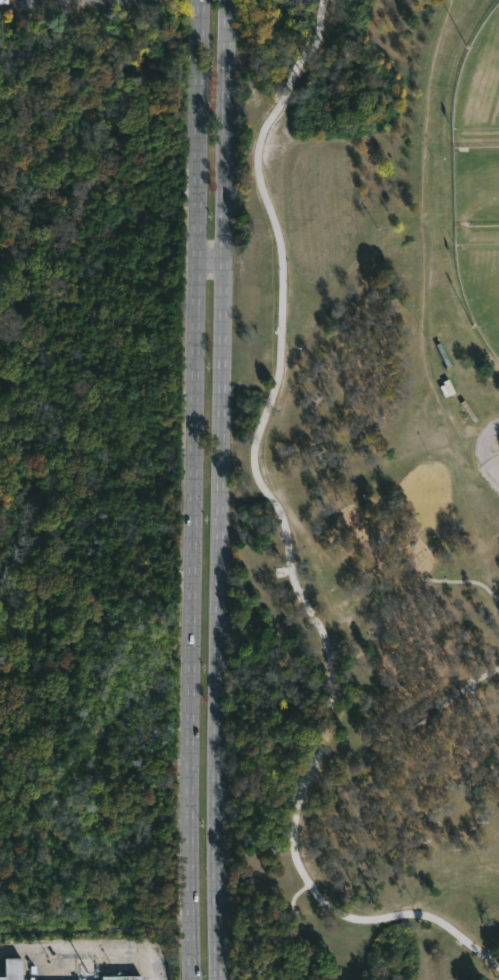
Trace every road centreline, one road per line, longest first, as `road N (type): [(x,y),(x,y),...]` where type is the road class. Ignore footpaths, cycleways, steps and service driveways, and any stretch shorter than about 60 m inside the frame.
road 1 (secondary): [(198,0),(190,979)]
road 2 (secondary): [(216,979),(224,0)]

